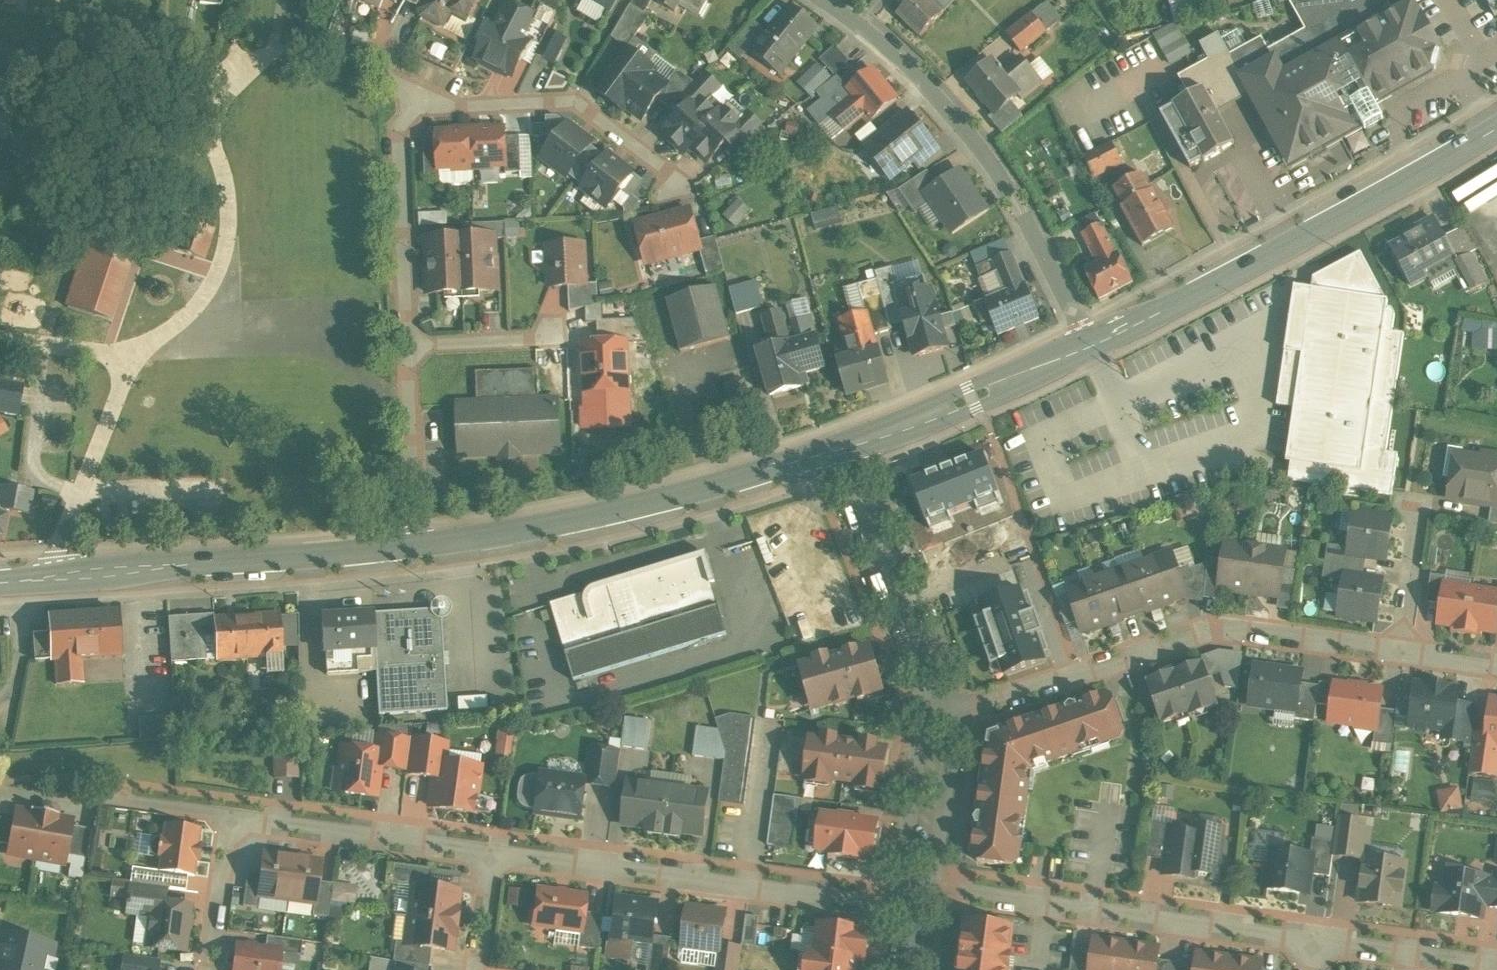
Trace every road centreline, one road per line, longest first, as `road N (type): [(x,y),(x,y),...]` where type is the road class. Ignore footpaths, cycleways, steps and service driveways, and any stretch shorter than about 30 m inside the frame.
road 1 (residential): [(1398,650),(1246,629),(1210,631),(944,721)]
road 2 (secondary): [(1496,128),(1312,231),(1087,343)]
road 3 (residential): [(820,0),(882,42),(936,94),(1032,237),(1087,343)]
road 4 (secondary): [(837,450),(609,509),(413,543)]
road 5 (residential): [(916,902),(499,843)]
road 6 (residential): [(918,886),(1315,937)]
road 7 (secondary): [(413,543),(34,577)]
road 8 (residential): [(681,186),(574,102),(398,106)]
road 9 (residential): [(837,450),(944,721)]
road 10 (secondary): [(1087,343),(837,450)]
road 11 (residential): [(499,843),(232,806)]
road 12 (residential): [(398,106),(406,347)]
road 13 (residential): [(406,347),(413,543)]
road 14 (residential): [(1315,937),(1496,962)]
road 15 (residential): [(944,721),(918,886)]
road 16 (residential): [(232,806),(210,969)]
road 17 (residential): [(406,347),(559,339)]
road 18 (residential): [(1418,503),(1398,650)]
road 19 (residential): [(499,843),(479,969)]
road 20 (residential): [(232,806),(110,789)]

